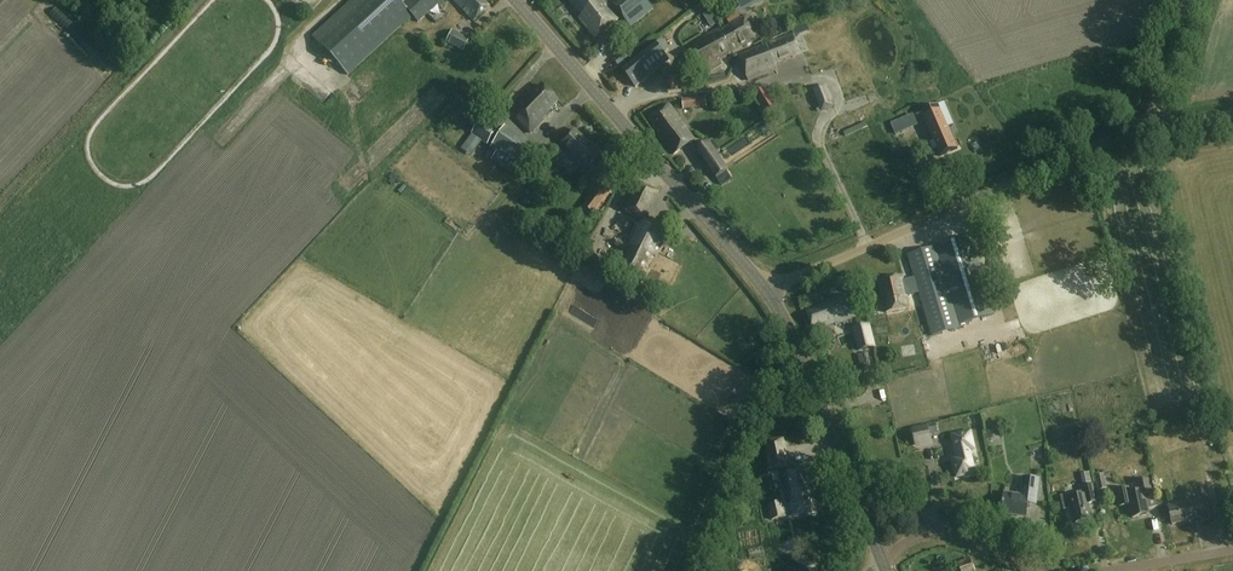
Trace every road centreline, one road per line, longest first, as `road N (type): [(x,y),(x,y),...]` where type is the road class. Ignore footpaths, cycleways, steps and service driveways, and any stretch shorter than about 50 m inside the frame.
road 1 (unclassified): [(765,290),(1151,127)]
road 2 (tertiary): [(765,290),(517,0)]
road 3 (tertiary): [(853,492),(796,344),(765,290)]
road 4 (unclassified): [(1151,127),(1186,0)]
road 5 (unclassified): [(1054,570),(933,523)]

